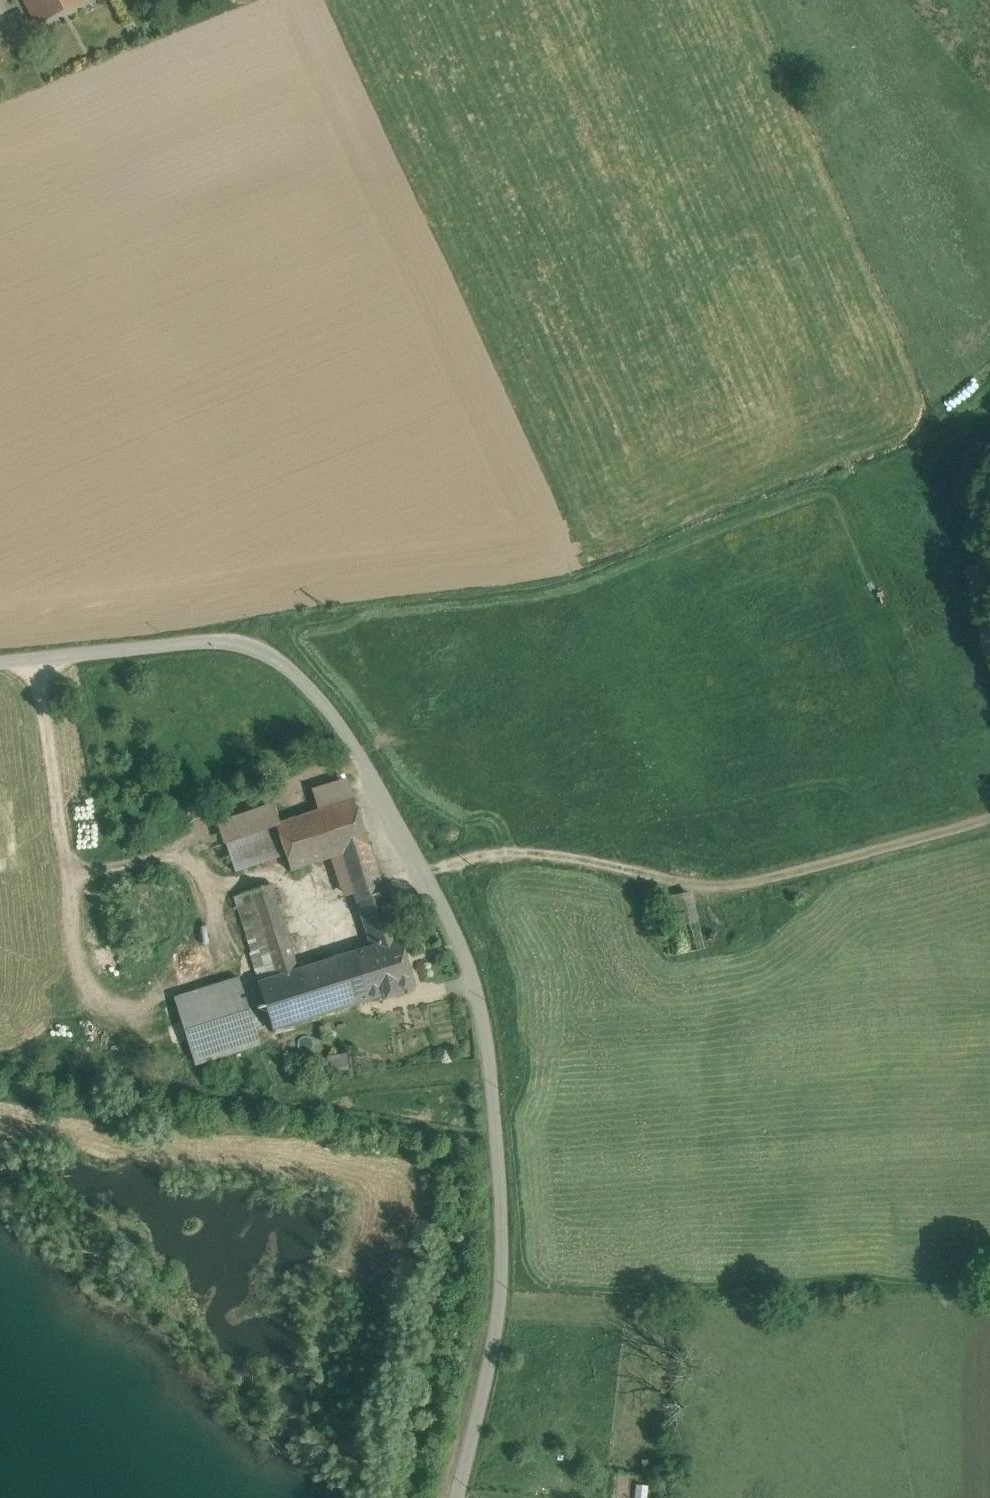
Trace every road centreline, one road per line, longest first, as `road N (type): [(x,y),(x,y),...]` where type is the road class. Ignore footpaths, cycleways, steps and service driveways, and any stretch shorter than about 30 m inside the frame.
road 1 (unclassified): [(467,1497),(512,1258),(507,1148),(483,977),(464,923),(403,812),(352,727),(314,683),(264,647),(202,638),(0,658)]

